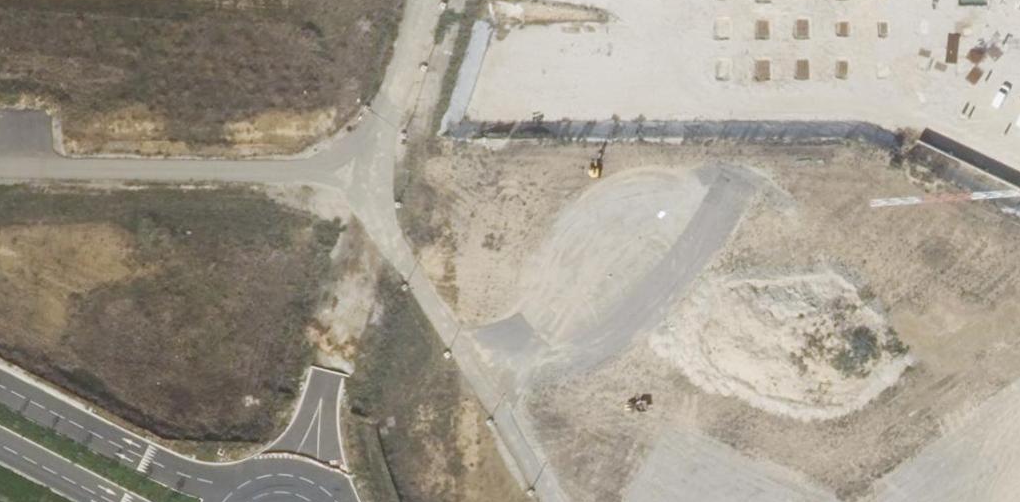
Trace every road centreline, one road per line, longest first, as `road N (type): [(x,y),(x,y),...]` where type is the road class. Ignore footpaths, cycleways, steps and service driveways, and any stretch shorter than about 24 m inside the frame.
road 1 (unclassified): [(310,480),(372,173),(429,0)]
road 2 (tertiary): [(235,489),(143,458),(0,384)]
road 3 (tertiary): [(0,445),(115,501)]

